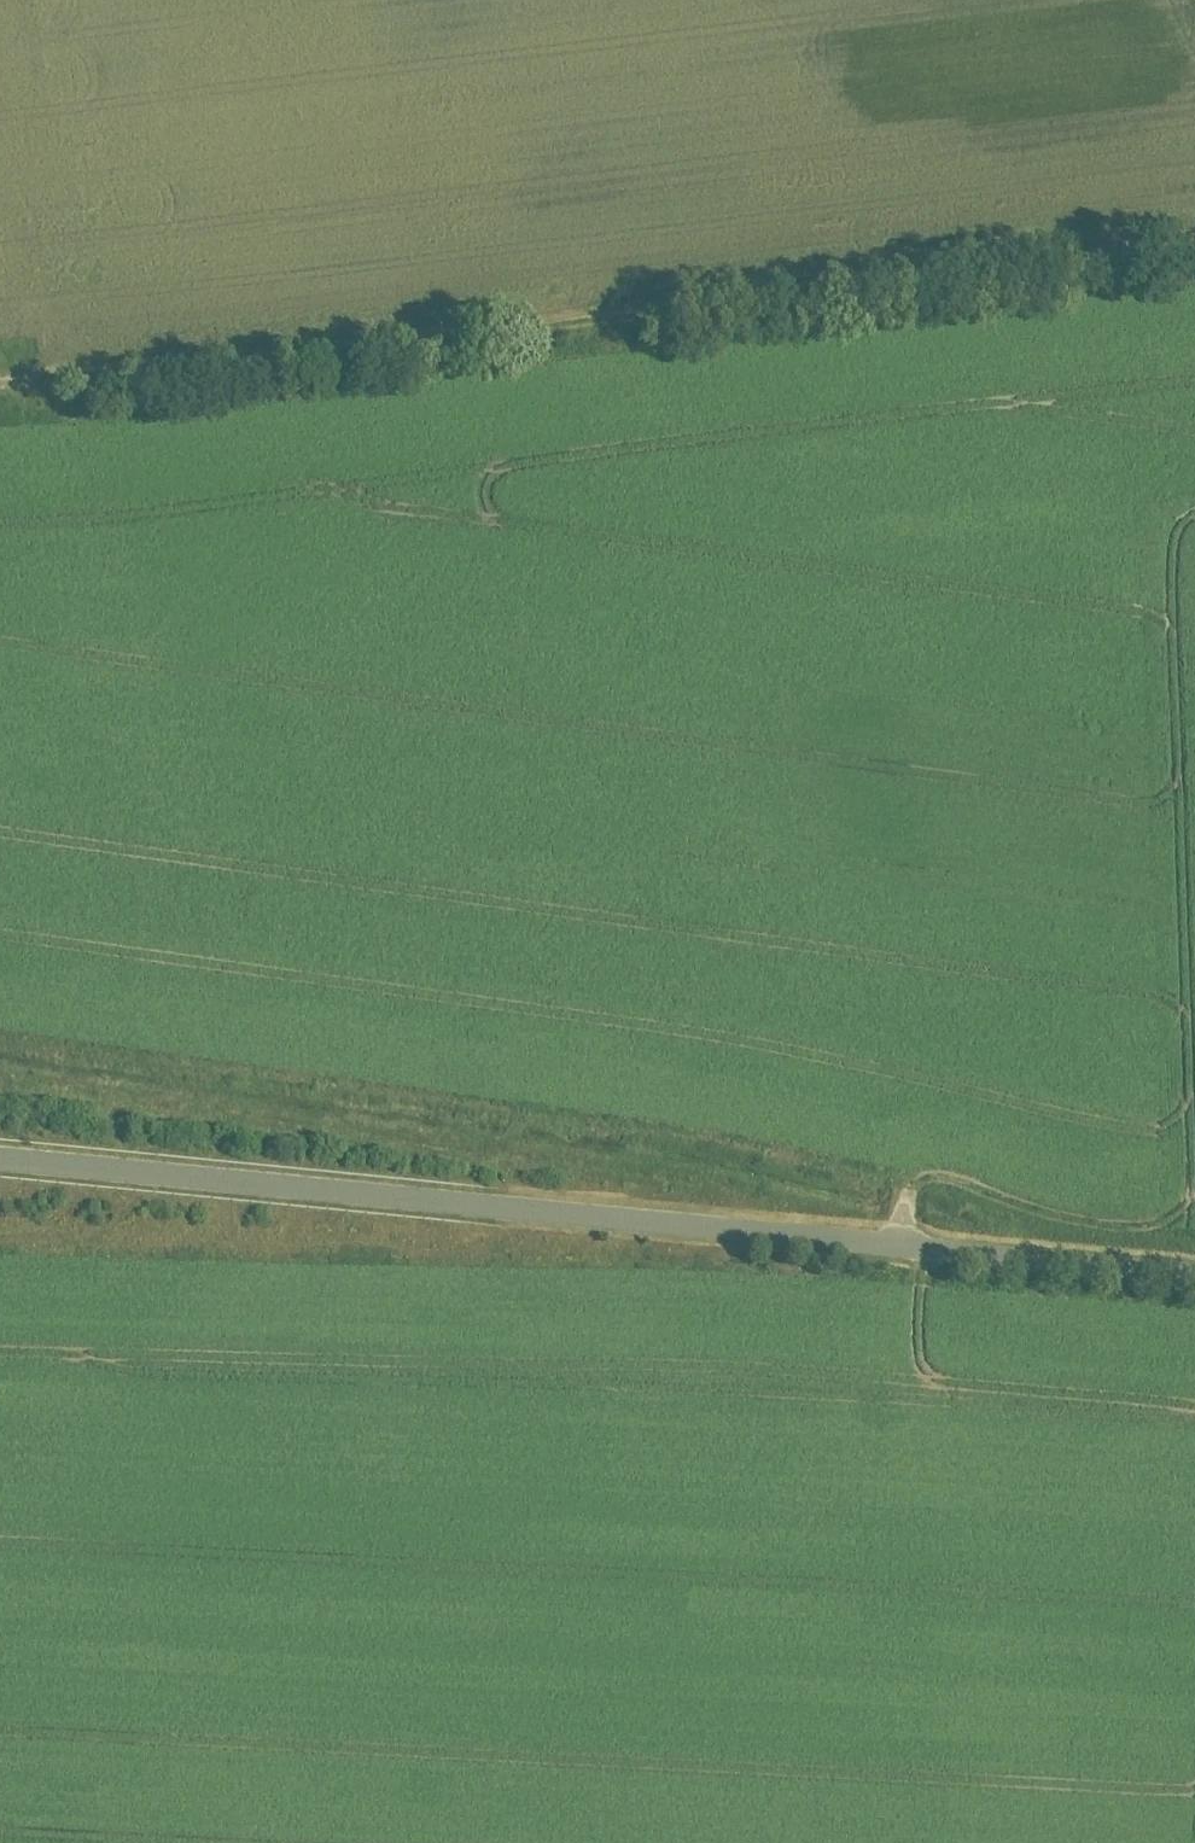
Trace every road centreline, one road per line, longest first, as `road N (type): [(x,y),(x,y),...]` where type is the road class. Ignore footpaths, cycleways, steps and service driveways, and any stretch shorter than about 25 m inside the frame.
road 1 (residential): [(0,1166),(1194,1268)]

